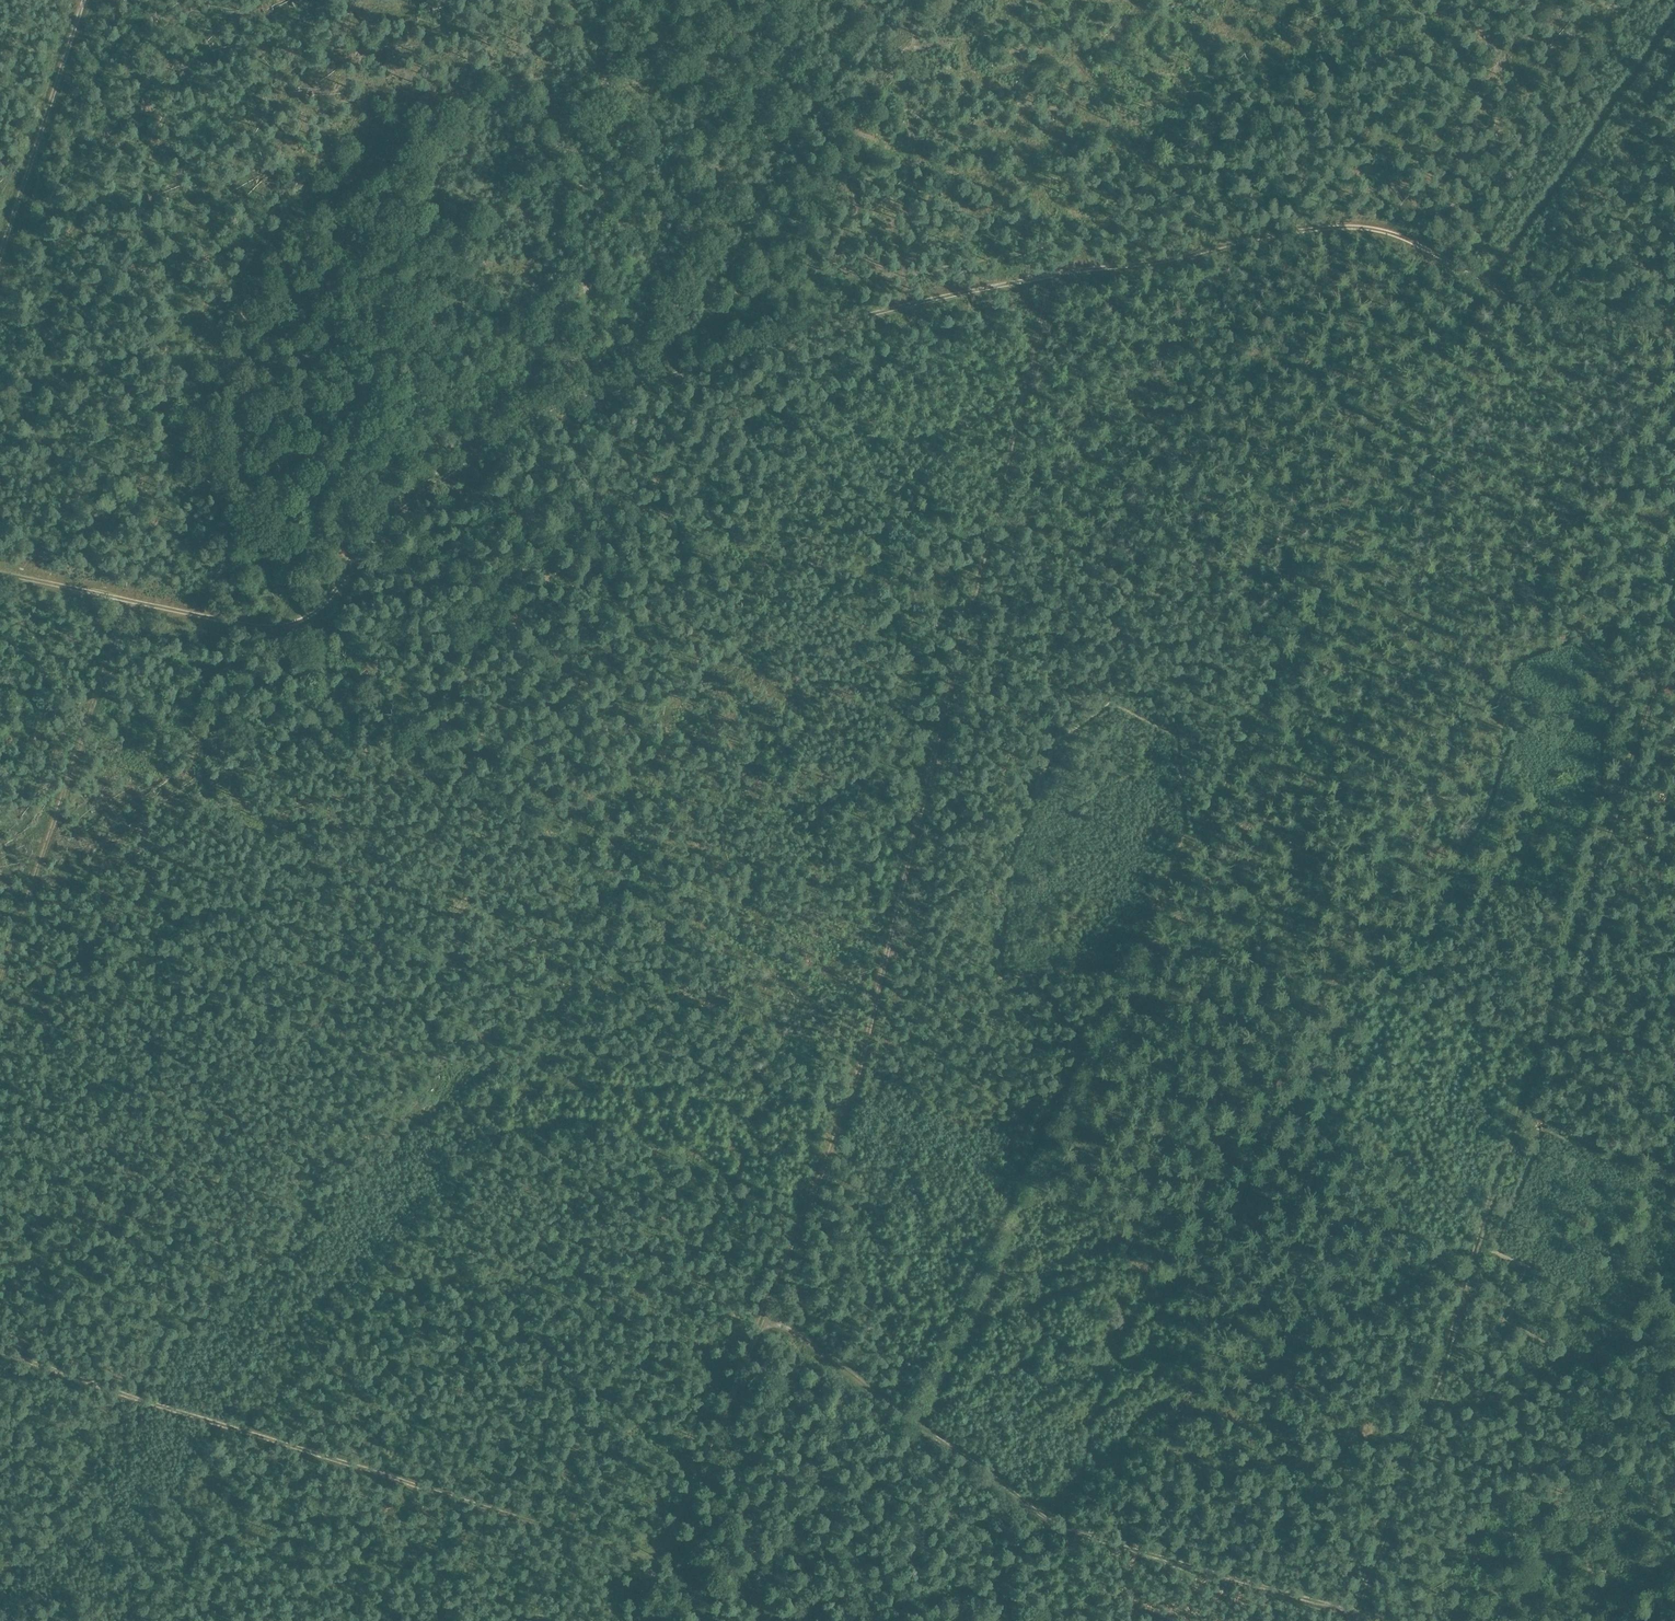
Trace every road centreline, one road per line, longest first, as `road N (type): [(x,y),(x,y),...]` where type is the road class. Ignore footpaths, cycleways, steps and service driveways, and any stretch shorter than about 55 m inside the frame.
road 1 (track): [(0,572),(283,627),(308,618),(405,504),(539,412),(687,370),(767,335),(1271,236),(1386,231),(1529,305),(1674,335)]
road 2 (track): [(634,1620),(857,1077),(1052,276)]
road 3 (track): [(0,1351),(660,1561)]
road 4 (track): [(1353,1620),(1345,1609),(1052,1523),(764,1313)]
road 5 (track): [(0,976),(126,600)]
road 6 (track): [(83,0),(0,255)]

